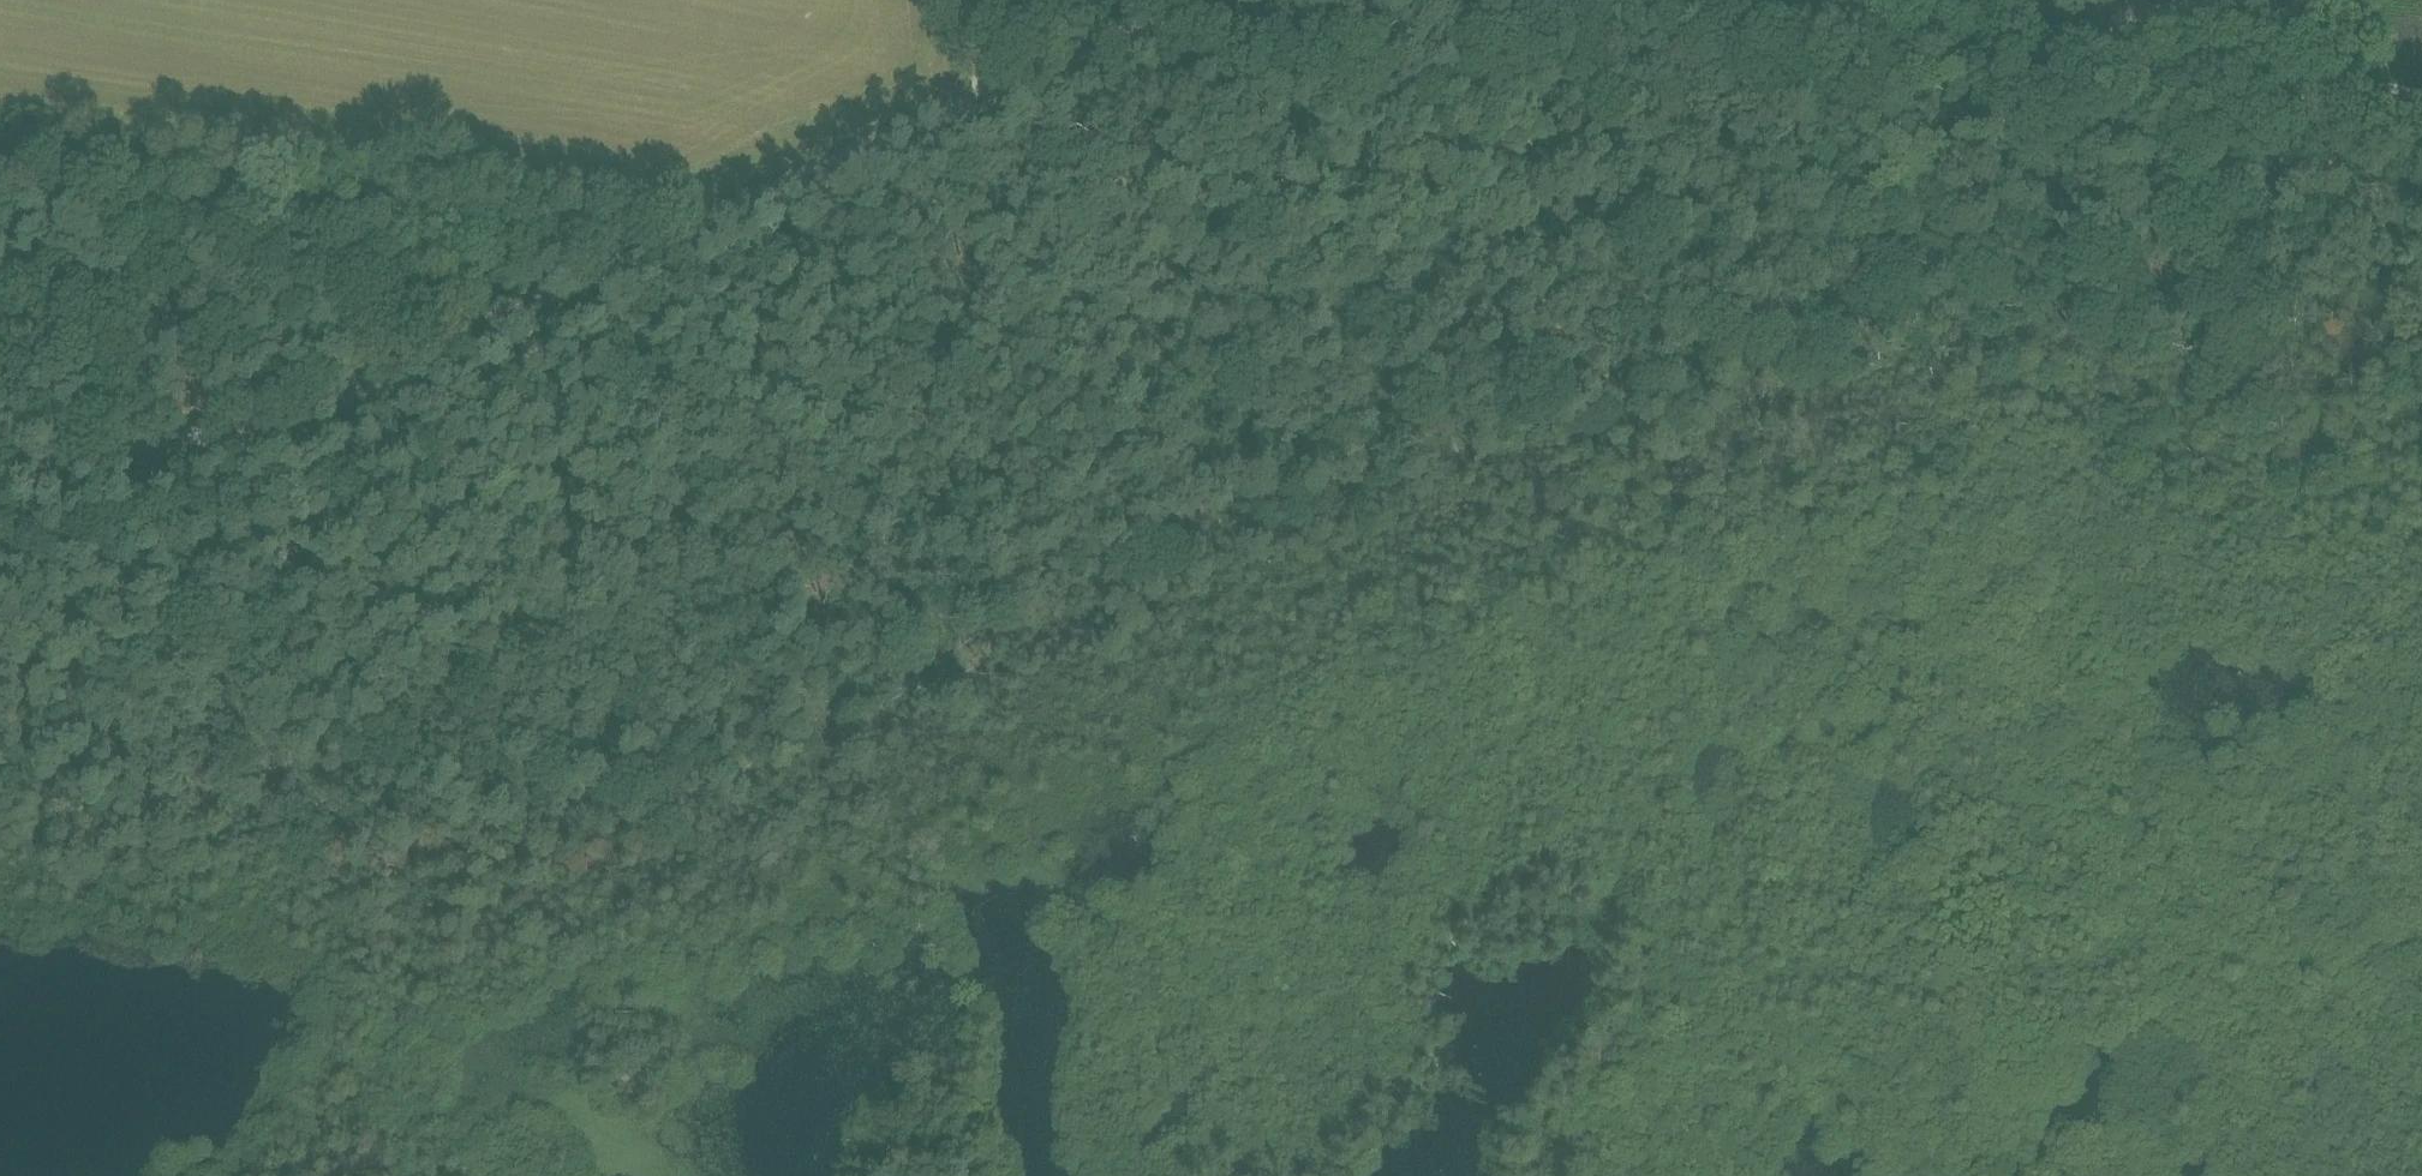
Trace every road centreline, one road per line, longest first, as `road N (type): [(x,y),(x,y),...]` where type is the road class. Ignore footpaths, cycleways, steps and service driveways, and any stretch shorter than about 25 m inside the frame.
road 1 (tertiary): [(0,462),(206,416),(994,86),(1227,0)]
road 2 (tertiary): [(1829,0),(2421,94)]

